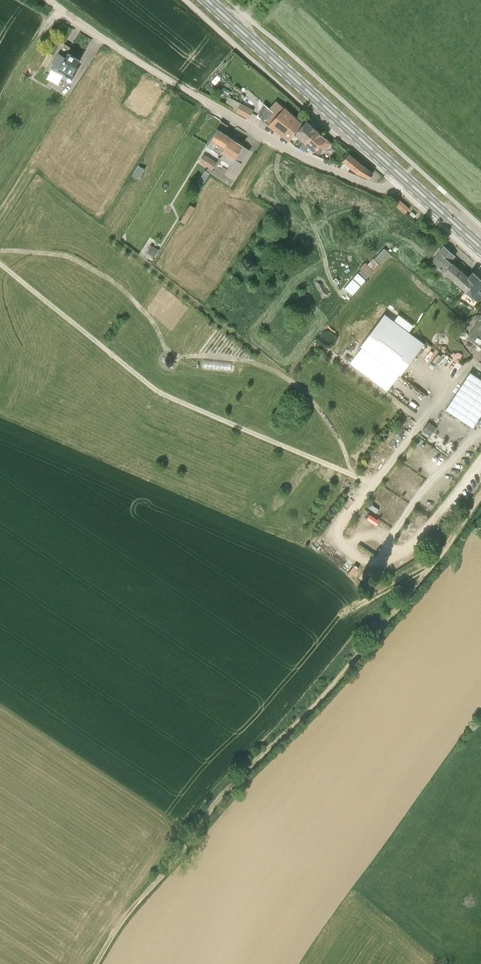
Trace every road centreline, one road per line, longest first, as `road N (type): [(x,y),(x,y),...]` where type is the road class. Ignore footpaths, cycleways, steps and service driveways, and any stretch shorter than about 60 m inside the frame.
road 1 (track): [(480,496),(322,698),(222,796),(95,963)]
road 2 (unclassified): [(402,176),(378,187),(295,152),(63,10)]
road 3 (primary): [(402,176),(207,0)]

